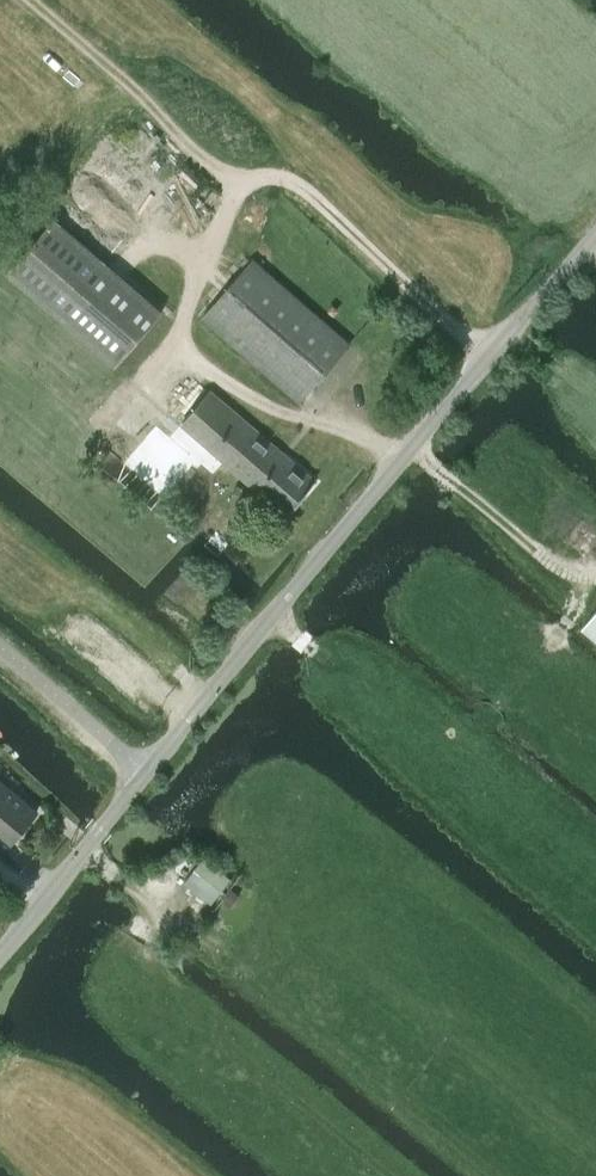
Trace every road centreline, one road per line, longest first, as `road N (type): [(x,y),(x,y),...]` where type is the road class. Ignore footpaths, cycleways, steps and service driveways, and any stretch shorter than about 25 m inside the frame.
road 1 (unclassified): [(595,233),(147,773)]
road 2 (track): [(30,0),(149,101),(223,180),(286,174),(489,358)]
road 3 (track): [(533,840),(278,610)]
road 4 (track): [(447,764),(582,612),(581,581)]
road 5 (unclassified): [(0,955),(147,773)]
road 6 (track): [(595,580),(581,581),(540,556),(413,447)]
road 7 (track): [(164,1175),(0,1063)]
road 8 (track): [(275,988),(158,906),(132,945)]

